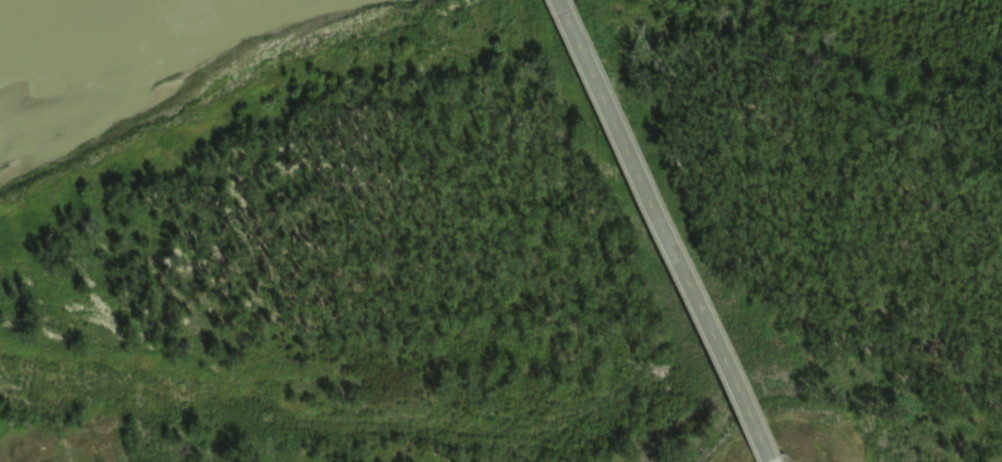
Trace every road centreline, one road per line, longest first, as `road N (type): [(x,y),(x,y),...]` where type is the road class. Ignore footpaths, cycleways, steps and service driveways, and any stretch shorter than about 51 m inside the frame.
road 1 (secondary): [(547,0),(759,461)]

